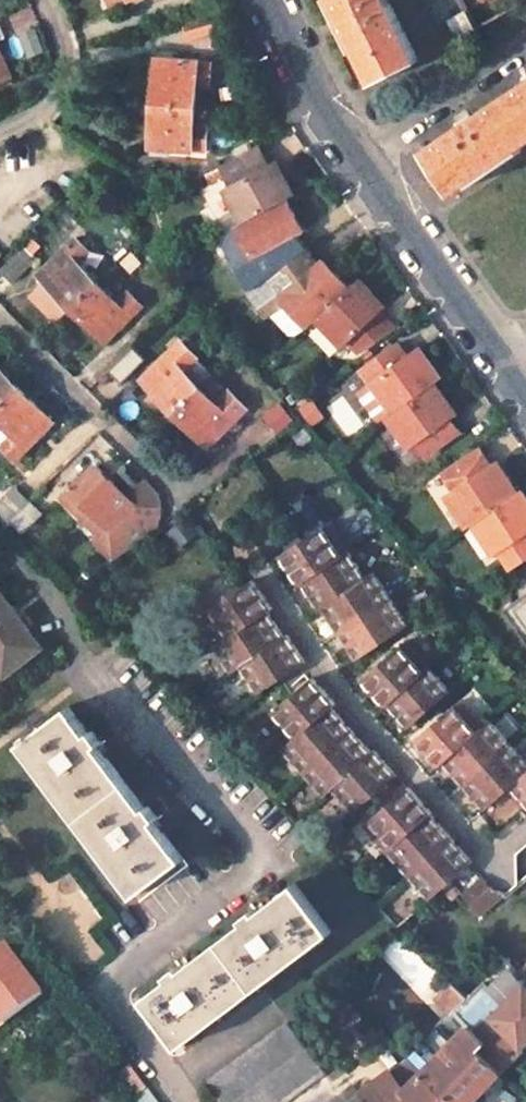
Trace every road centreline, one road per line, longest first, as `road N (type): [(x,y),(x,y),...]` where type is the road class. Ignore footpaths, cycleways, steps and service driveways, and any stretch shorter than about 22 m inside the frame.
road 1 (unclassified): [(273,0),(325,104),(525,389)]

